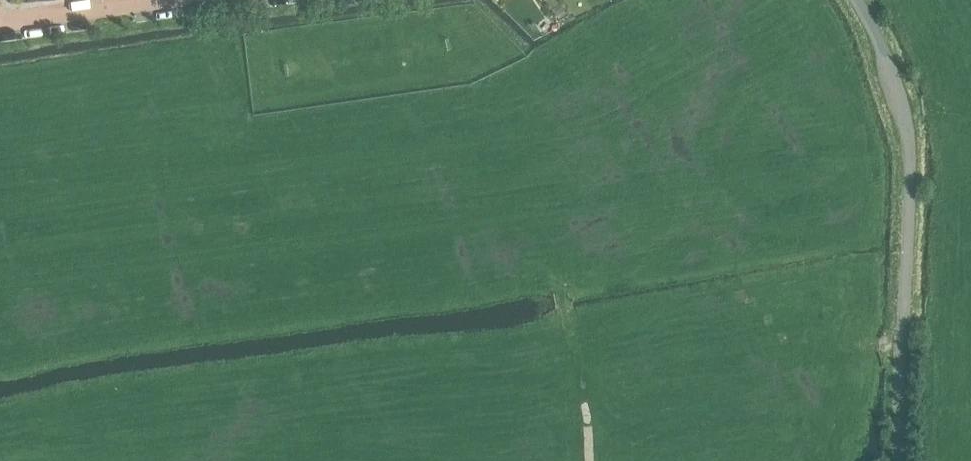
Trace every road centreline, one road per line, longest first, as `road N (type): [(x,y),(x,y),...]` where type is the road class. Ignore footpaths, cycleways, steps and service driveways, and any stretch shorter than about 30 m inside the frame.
road 1 (unclassified): [(901,460),(910,154),(895,81),(857,0)]
road 2 (residential): [(0,17),(148,0)]

